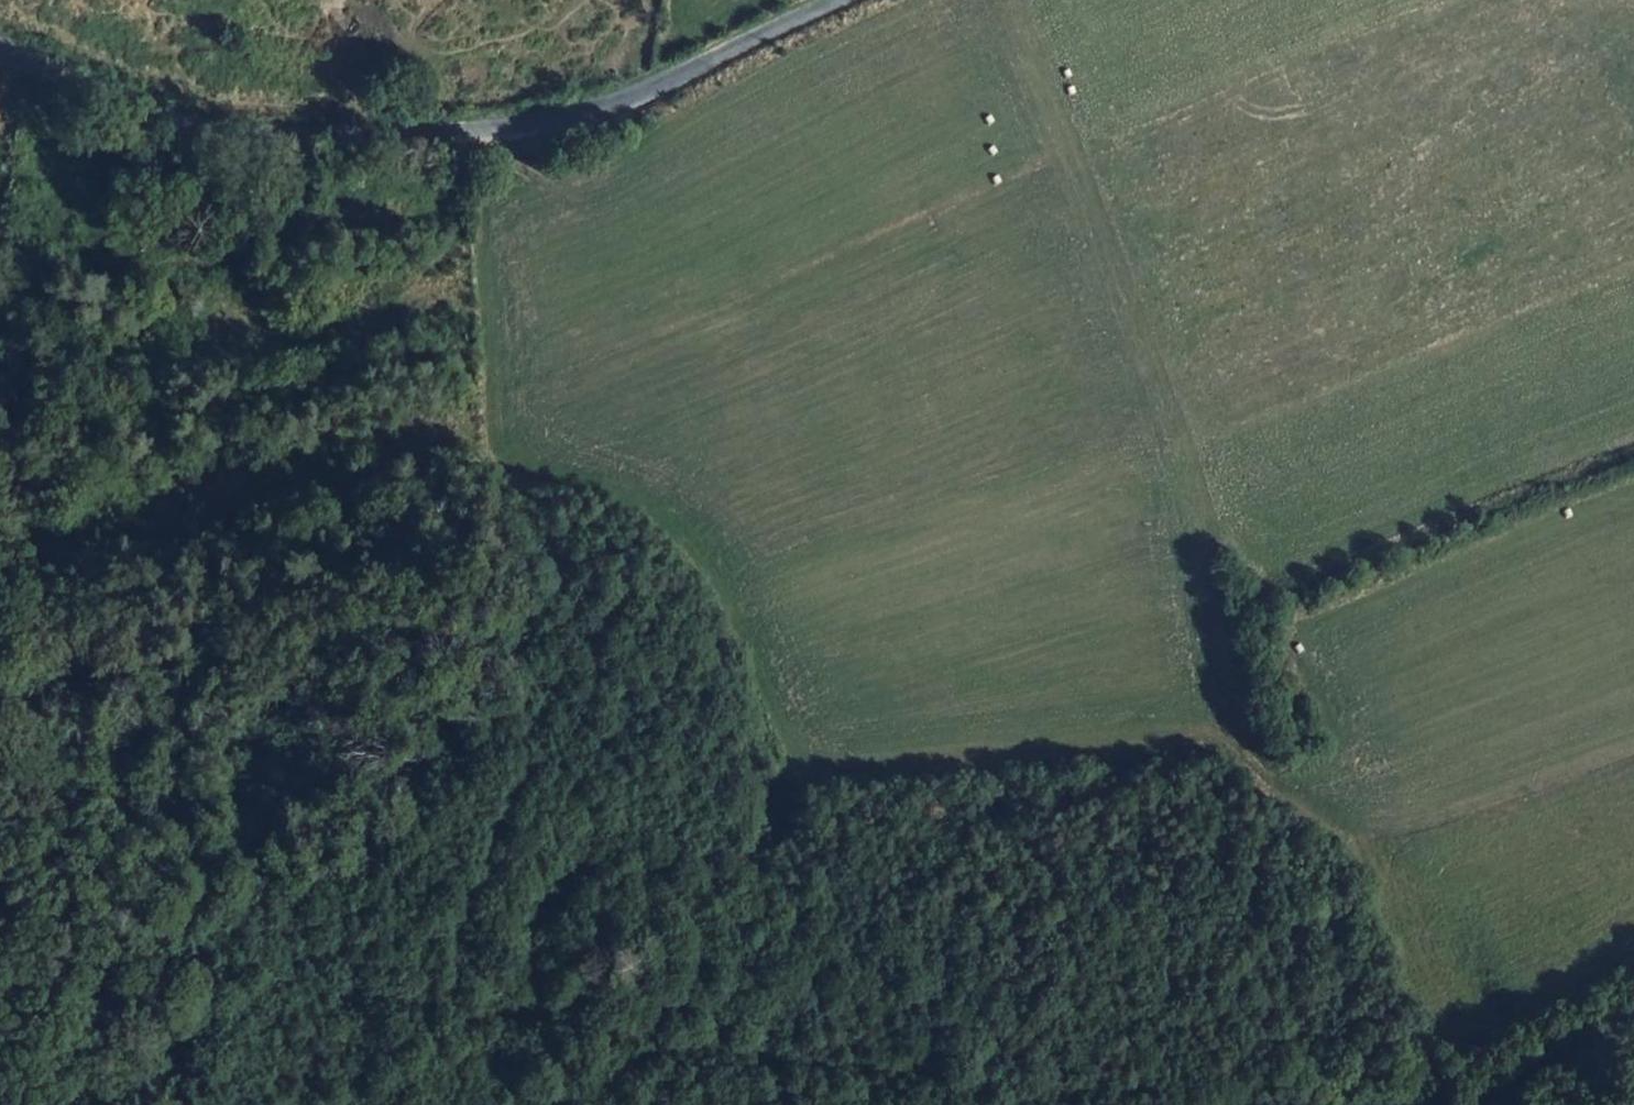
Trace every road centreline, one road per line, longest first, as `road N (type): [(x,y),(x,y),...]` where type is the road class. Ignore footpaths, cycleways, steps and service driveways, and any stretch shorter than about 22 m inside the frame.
road 1 (tertiary): [(0,55),(242,138),(424,144),(574,125),(848,0)]
road 2 (track): [(1484,1104),(1633,1023)]

